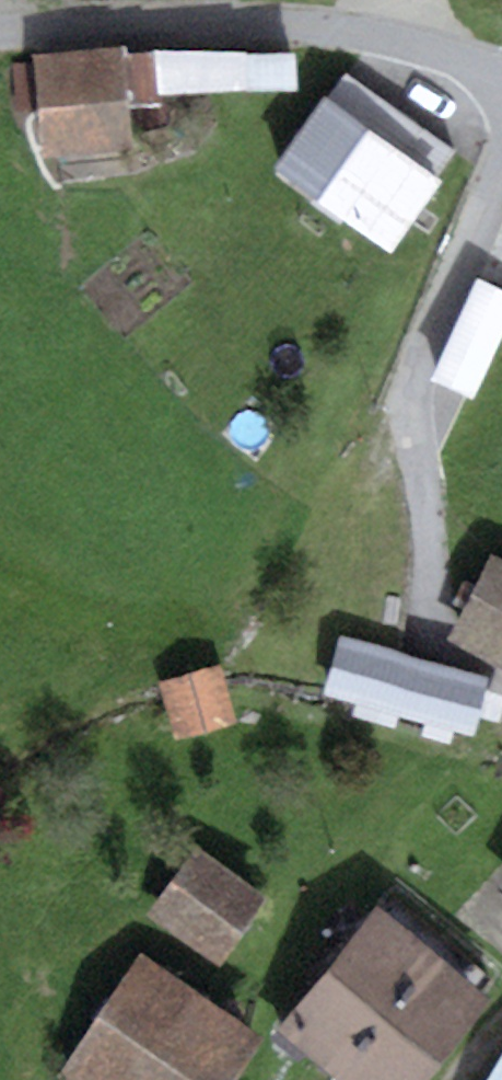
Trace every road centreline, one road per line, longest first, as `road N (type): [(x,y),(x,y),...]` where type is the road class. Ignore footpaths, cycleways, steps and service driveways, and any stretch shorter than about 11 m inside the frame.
road 1 (residential): [(501,681),(456,659),(440,641),(417,411),(437,333),(501,169)]
road 2 (residential): [(0,32),(281,24),(366,35),(501,78)]

